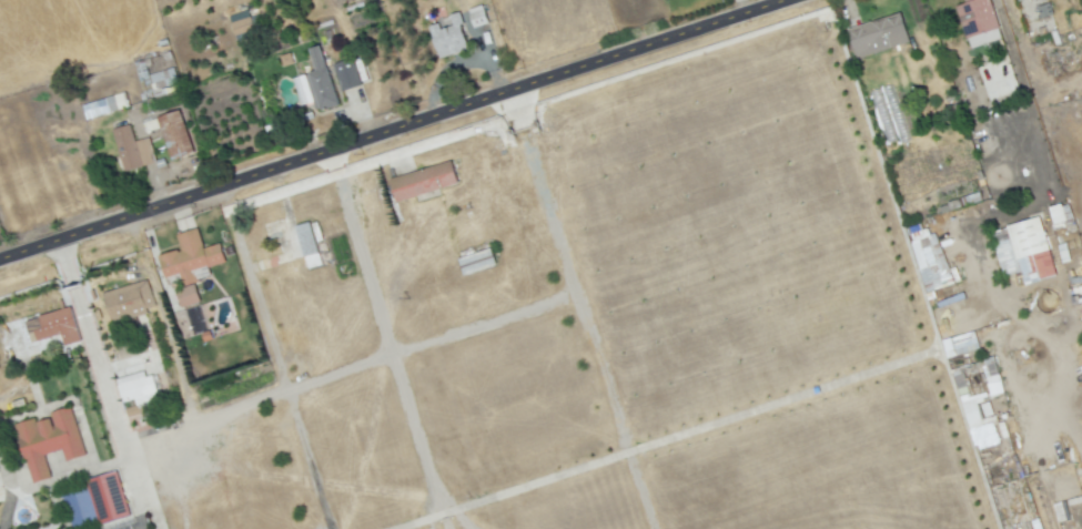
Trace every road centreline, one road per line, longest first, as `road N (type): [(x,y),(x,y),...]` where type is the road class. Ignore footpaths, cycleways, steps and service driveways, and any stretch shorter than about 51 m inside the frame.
road 1 (residential): [(0,261),(792,0)]

